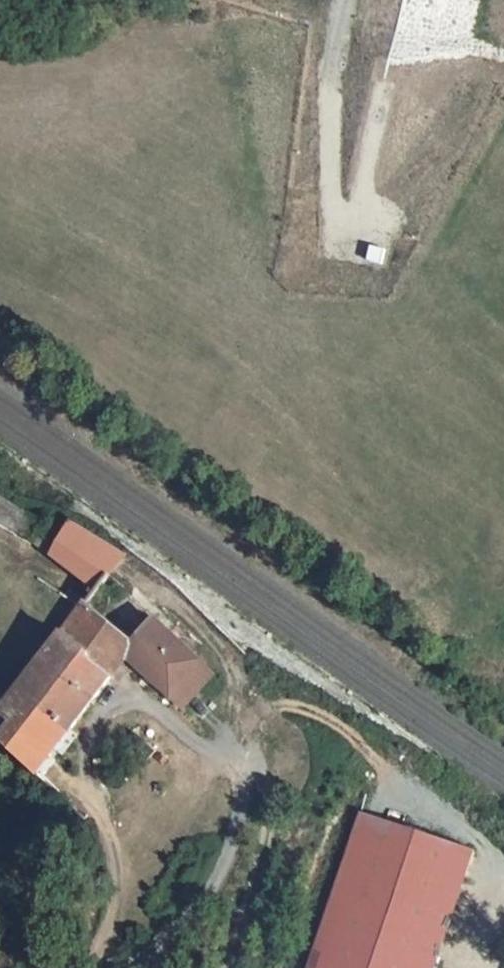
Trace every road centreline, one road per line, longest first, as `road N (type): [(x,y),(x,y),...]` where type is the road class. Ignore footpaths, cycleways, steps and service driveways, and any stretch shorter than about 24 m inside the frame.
road 1 (track): [(83,967),(107,882),(103,809)]

